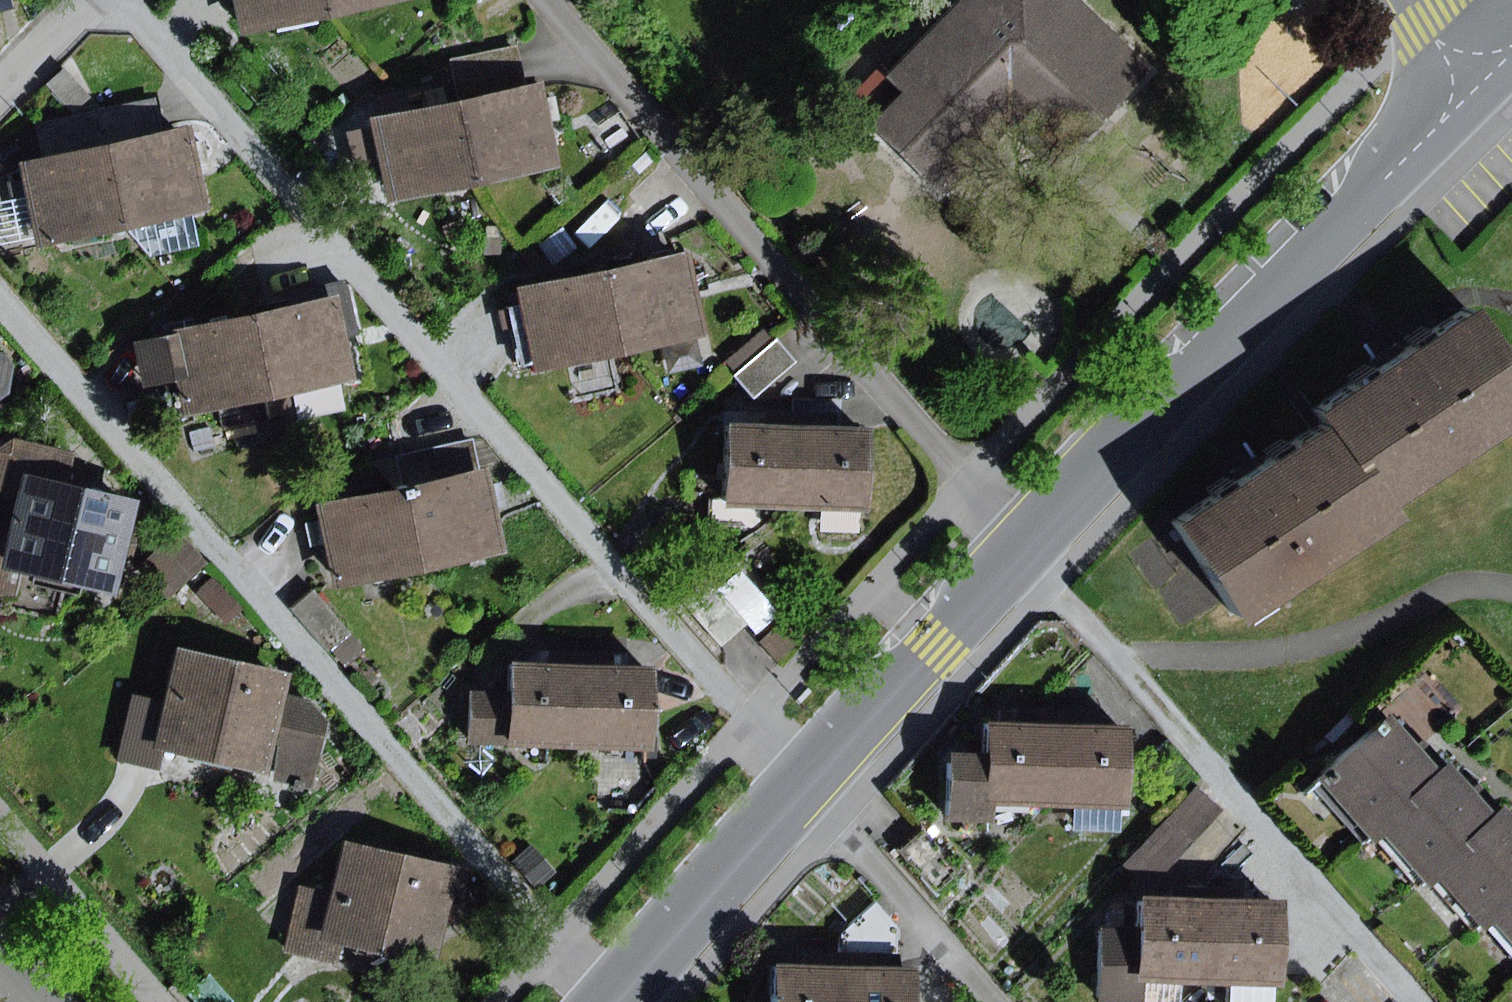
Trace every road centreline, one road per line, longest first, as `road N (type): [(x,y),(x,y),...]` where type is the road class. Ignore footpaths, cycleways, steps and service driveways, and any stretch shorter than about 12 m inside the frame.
road 1 (residential): [(609,1001),(934,642),(1480,85)]
road 2 (residential): [(92,0),(0,96)]

